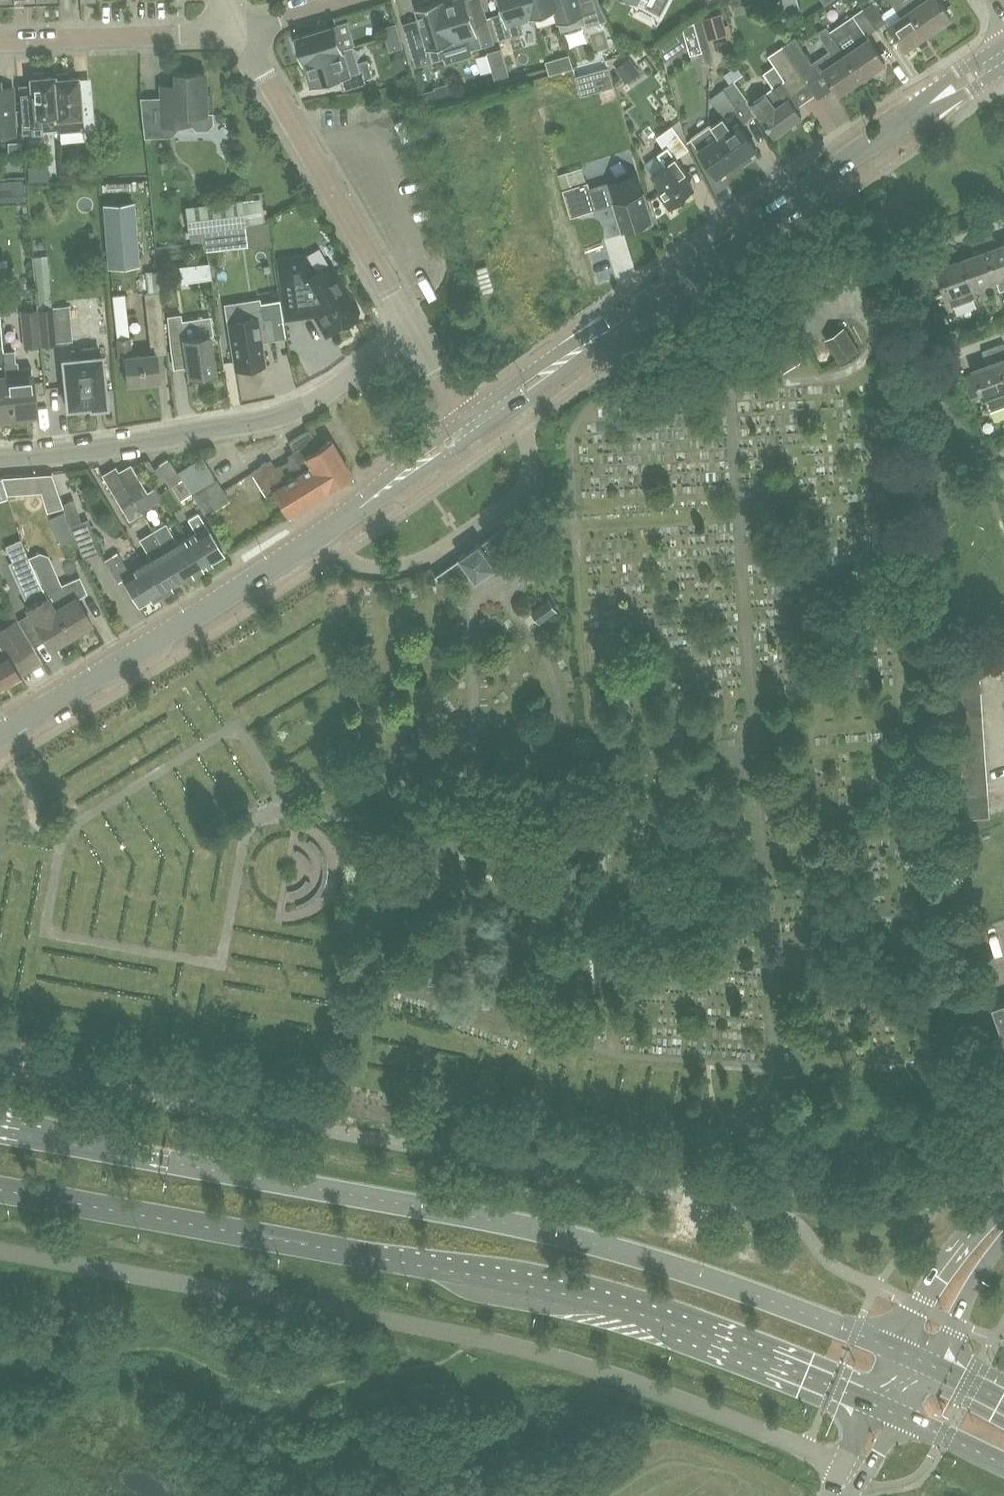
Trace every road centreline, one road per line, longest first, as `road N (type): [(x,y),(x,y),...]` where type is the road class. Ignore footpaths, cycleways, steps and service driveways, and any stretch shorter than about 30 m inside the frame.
road 1 (primary): [(894,1349),(730,1286),(536,1229),(0,1131)]
road 2 (primary): [(0,1190),(581,1298),(648,1315),(868,1402)]
road 3 (residential): [(0,1250),(535,1352),(844,1464)]
road 4 (tertiary): [(471,425),(1003,54)]
road 5 (tertiary): [(0,729),(315,535),(471,425)]
road 6 (residential): [(0,458),(250,424),(295,410),(412,334)]
road 7 (residential): [(412,334),(240,31)]
road 8 (residential): [(240,31),(0,42)]
road 9 (tertiary): [(1003,1202),(966,1240),(894,1349)]
road 10 (tertiary): [(926,1363),(1003,1239)]

